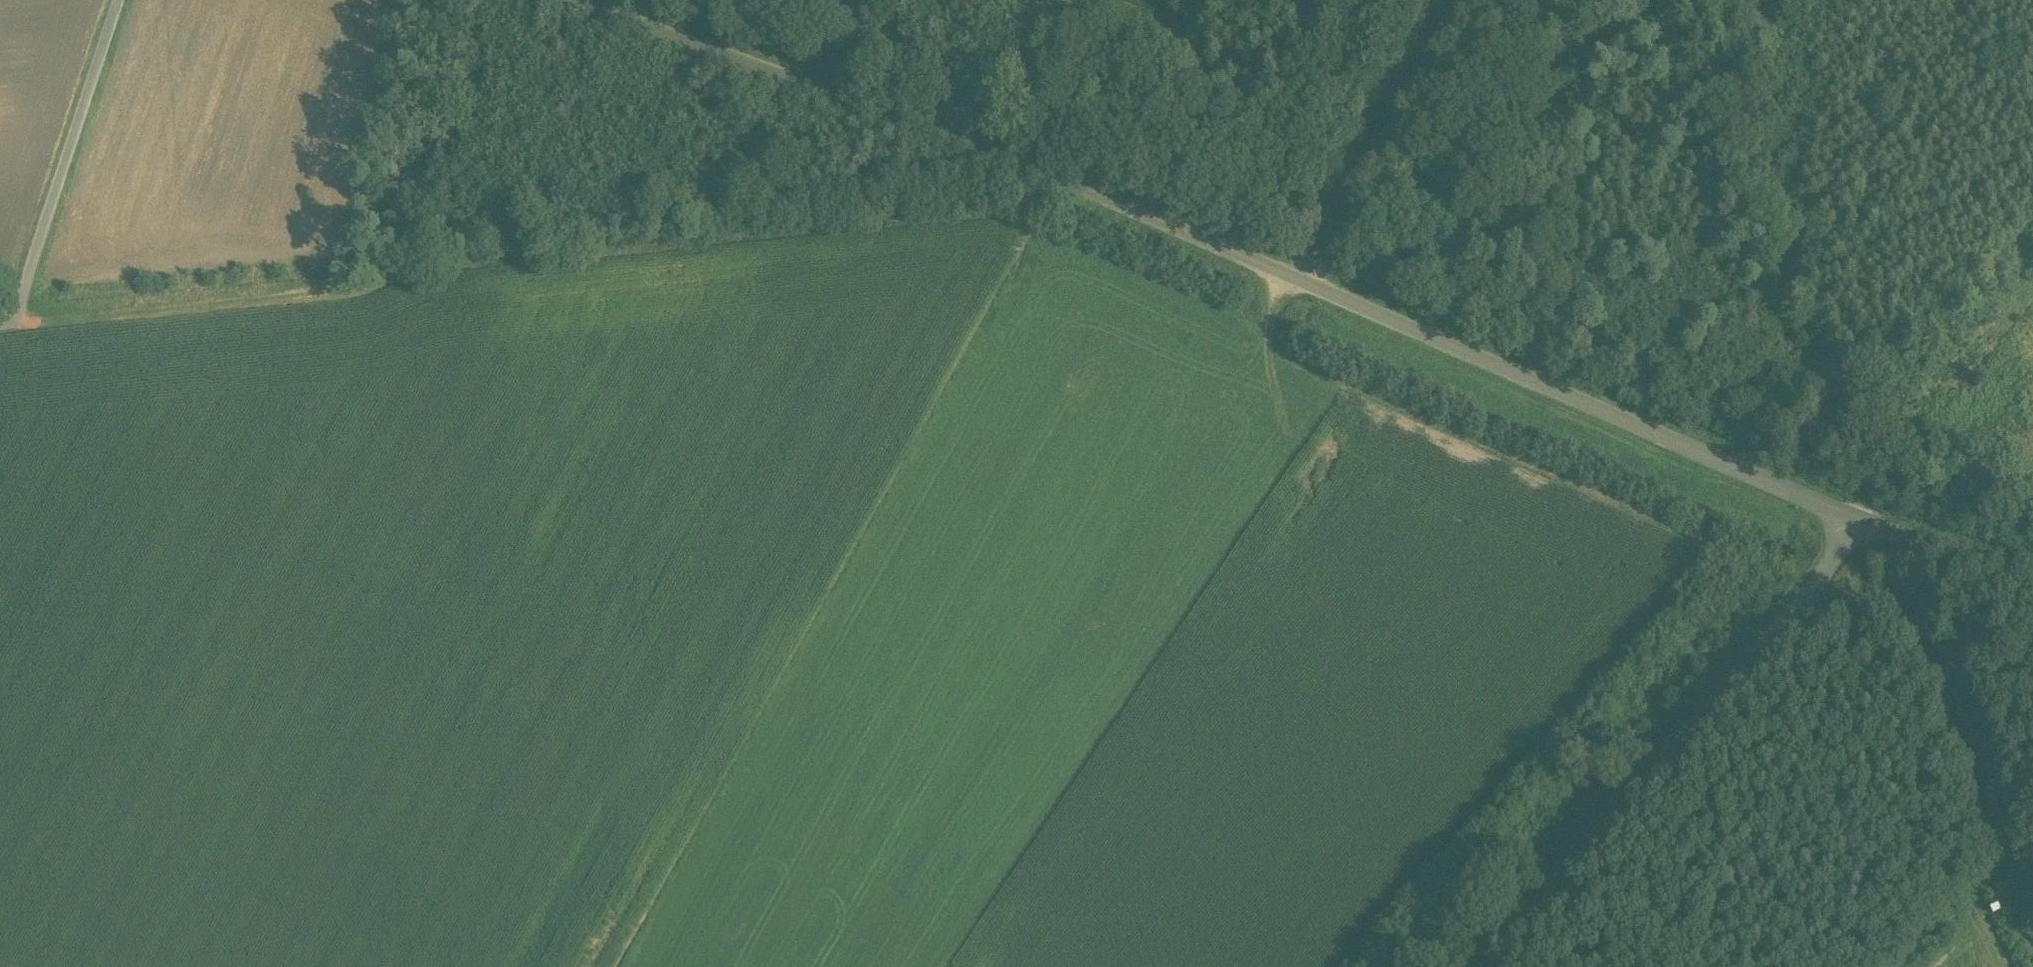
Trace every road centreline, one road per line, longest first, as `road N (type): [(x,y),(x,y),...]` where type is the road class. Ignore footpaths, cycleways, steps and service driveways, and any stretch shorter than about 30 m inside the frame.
road 1 (unclassified): [(1869,500),(927,132),(558,0)]
road 2 (unclassified): [(1467,966),(1869,500)]
road 3 (track): [(0,322),(29,285),(124,0)]
road 4 (unclassified): [(2032,563),(1869,500)]

